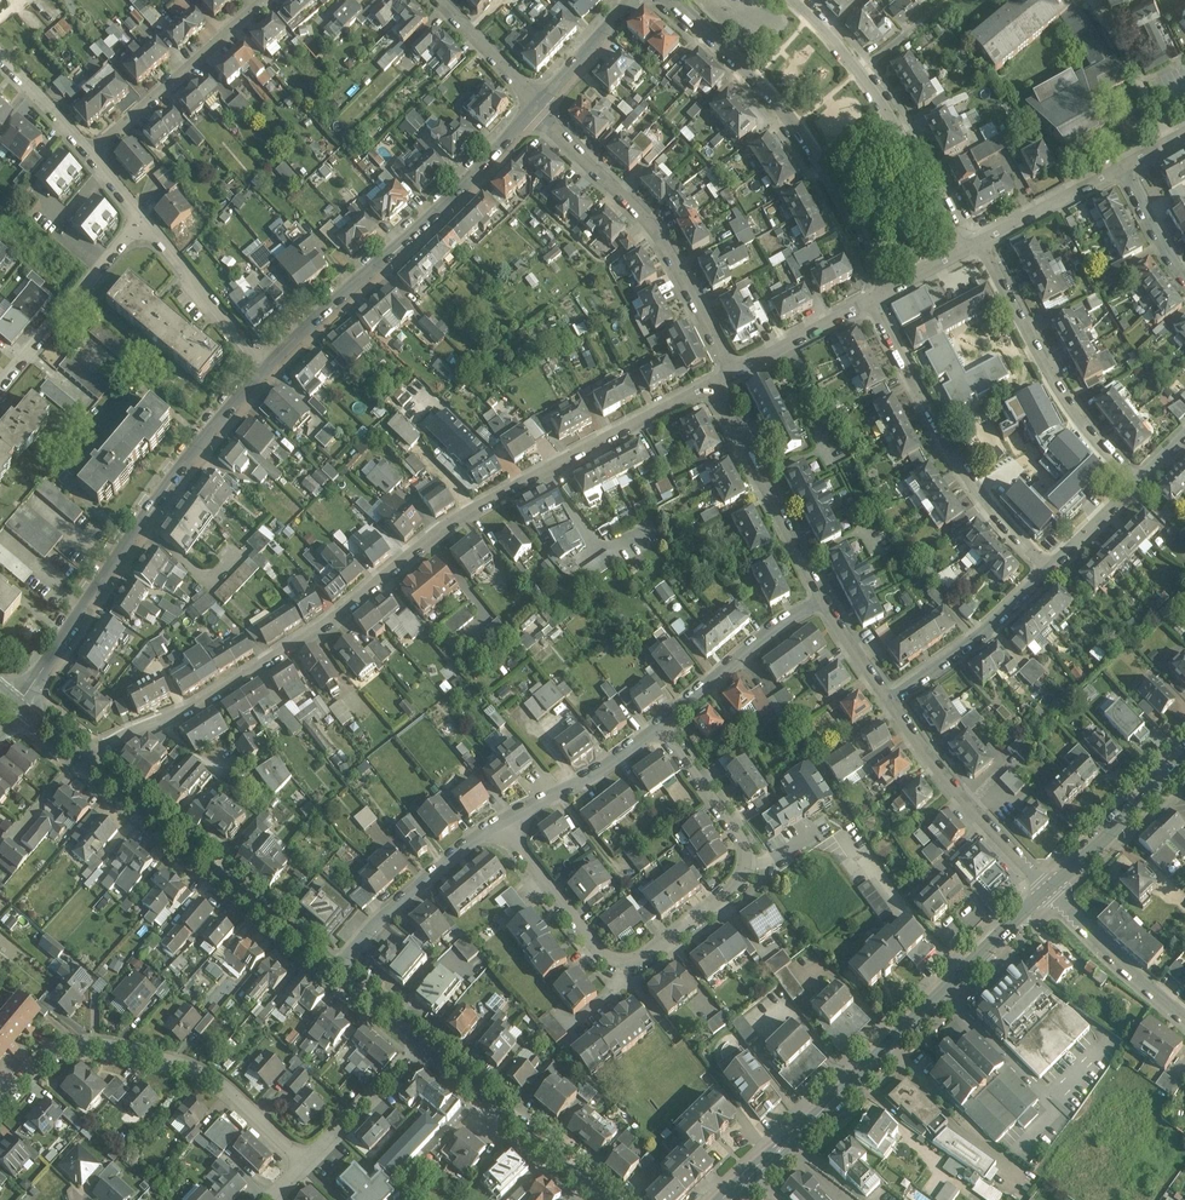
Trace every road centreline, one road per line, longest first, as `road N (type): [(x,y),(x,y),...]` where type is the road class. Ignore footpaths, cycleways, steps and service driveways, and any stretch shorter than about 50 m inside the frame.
road 1 (residential): [(724,367),(476,498),(314,623),(114,734),(94,767)]
road 2 (residential): [(662,725),(764,866),(615,975),(505,826)]
road 3 (secondary): [(1049,890),(722,1199)]
road 4 (residential): [(18,701),(132,526),(267,365)]
road 5 (residential): [(267,365),(442,205),(539,103)]
road 6 (residential): [(877,292),(786,132),(654,0)]
road 7 (residential): [(303,1165),(216,1084),(97,1045),(55,1053),(0,1103)]
road 8 (residential): [(877,292),(986,502),(1049,567)]
road 9 (residential): [(724,367),(664,240),(539,103)]
road 10 (tertiary): [(329,967),(94,767)]
road 11 (residential): [(1141,478),(1052,373),(982,233)]
road 12 (residential): [(968,240),(895,103),(809,0)]
road 13 (residential): [(1049,890),(942,778),(884,697)]
road 14 (residential): [(817,594),(736,417),(724,367)]
road 15 (tertiary): [(602,1199),(423,1045)]
road 16 (residential): [(87,155),(262,0)]
road 17 (residential): [(505,826),(419,887),(329,967)]
road 18 (residential): [(0,389),(139,218)]
road 19 (residential): [(1049,567),(951,656),(884,697)]
road 20 (residential): [(817,594),(662,725)]
road 21 (residential): [(267,365),(139,218)]
road 22 (secondary): [(1184,759),(1049,890)]
road 23 (residential): [(1184,1021),(1049,890)]
road 24 (residential): [(662,725),(505,826)]
road 25 (residential): [(877,292),(724,367)]
road 26 (residential): [(423,1045),(303,1165)]
road 27 (residential): [(1127,160),(982,233)]
road 28 (residential): [(438,0),(539,103)]
road 29 (unclassified): [(539,103),(634,0)]
road 30 (residential): [(87,155),(0,55)]
road 31 (residential): [(1049,567),(1141,478)]
road 32 (residential): [(884,697),(817,594)]
road 33 (tertiary): [(423,1045),(329,967)]
road 34 (residential): [(1127,160),(1184,266)]

